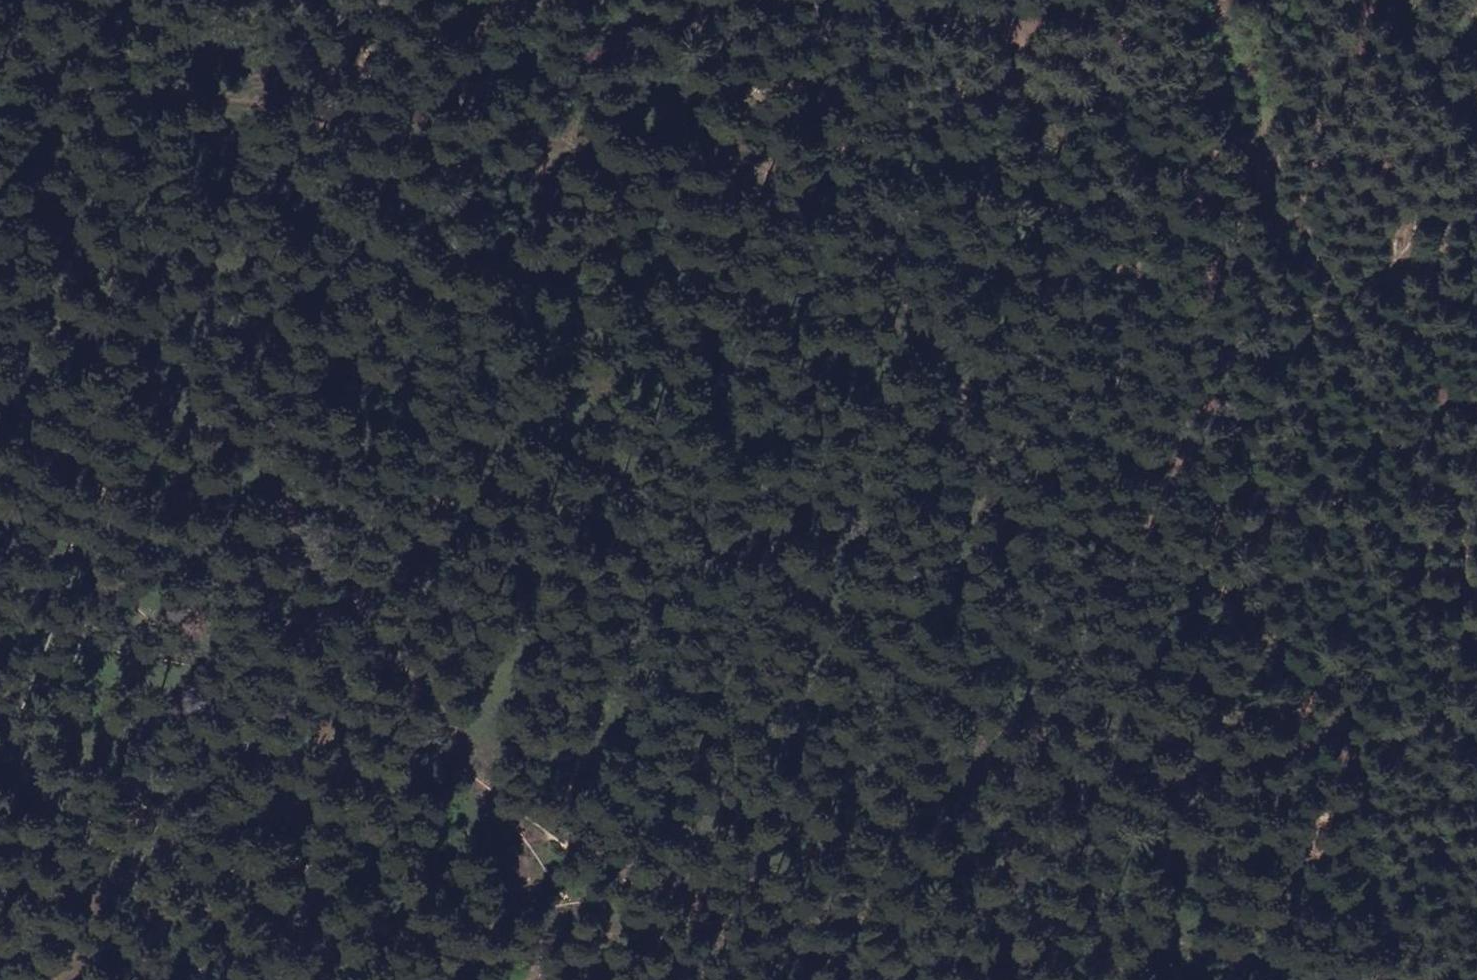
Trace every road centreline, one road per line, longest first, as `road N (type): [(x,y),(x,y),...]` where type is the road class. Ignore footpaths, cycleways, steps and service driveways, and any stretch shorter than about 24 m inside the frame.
road 1 (track): [(1210,0),(1243,126),(1198,299),(1220,469),(1156,612),(1085,733),(1051,823),(1062,936),(1088,979)]
road 2 (track): [(460,0),(217,35),(0,79)]
road 3 (track): [(1084,0),(998,24),(714,0)]

